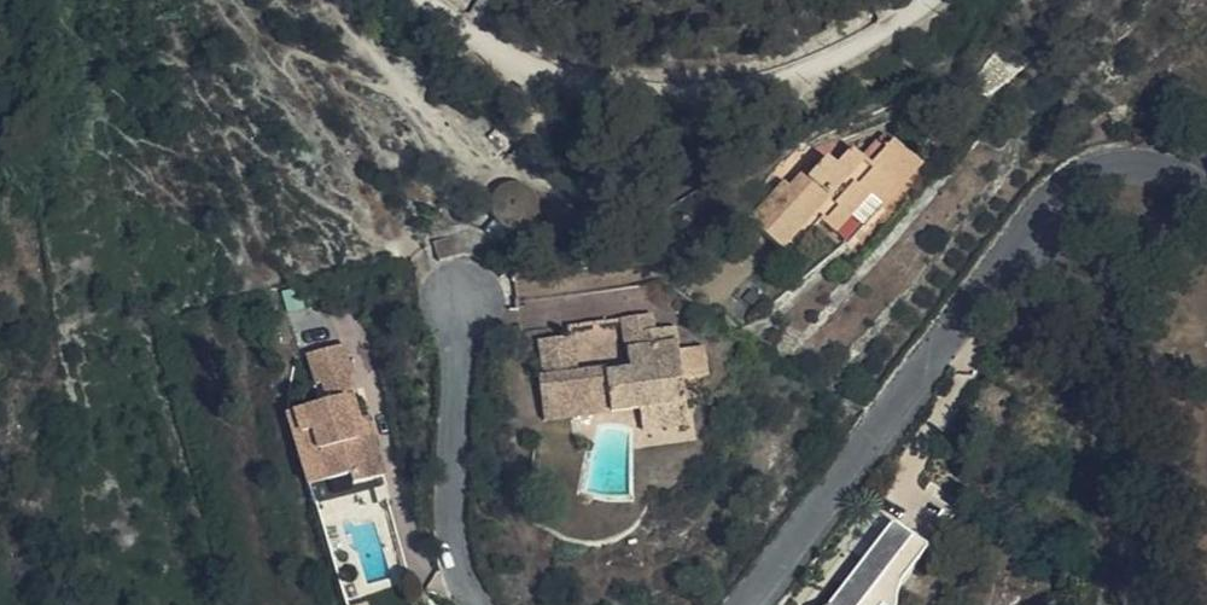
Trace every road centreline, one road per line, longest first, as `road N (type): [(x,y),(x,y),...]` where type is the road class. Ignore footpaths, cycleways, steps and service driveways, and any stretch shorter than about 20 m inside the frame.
road 1 (residential): [(741,604),(1015,242),(1082,175),(1136,159),(1194,187),(1206,207)]
road 2 (unclassified): [(478,604),(454,559),(449,474),(462,298)]

